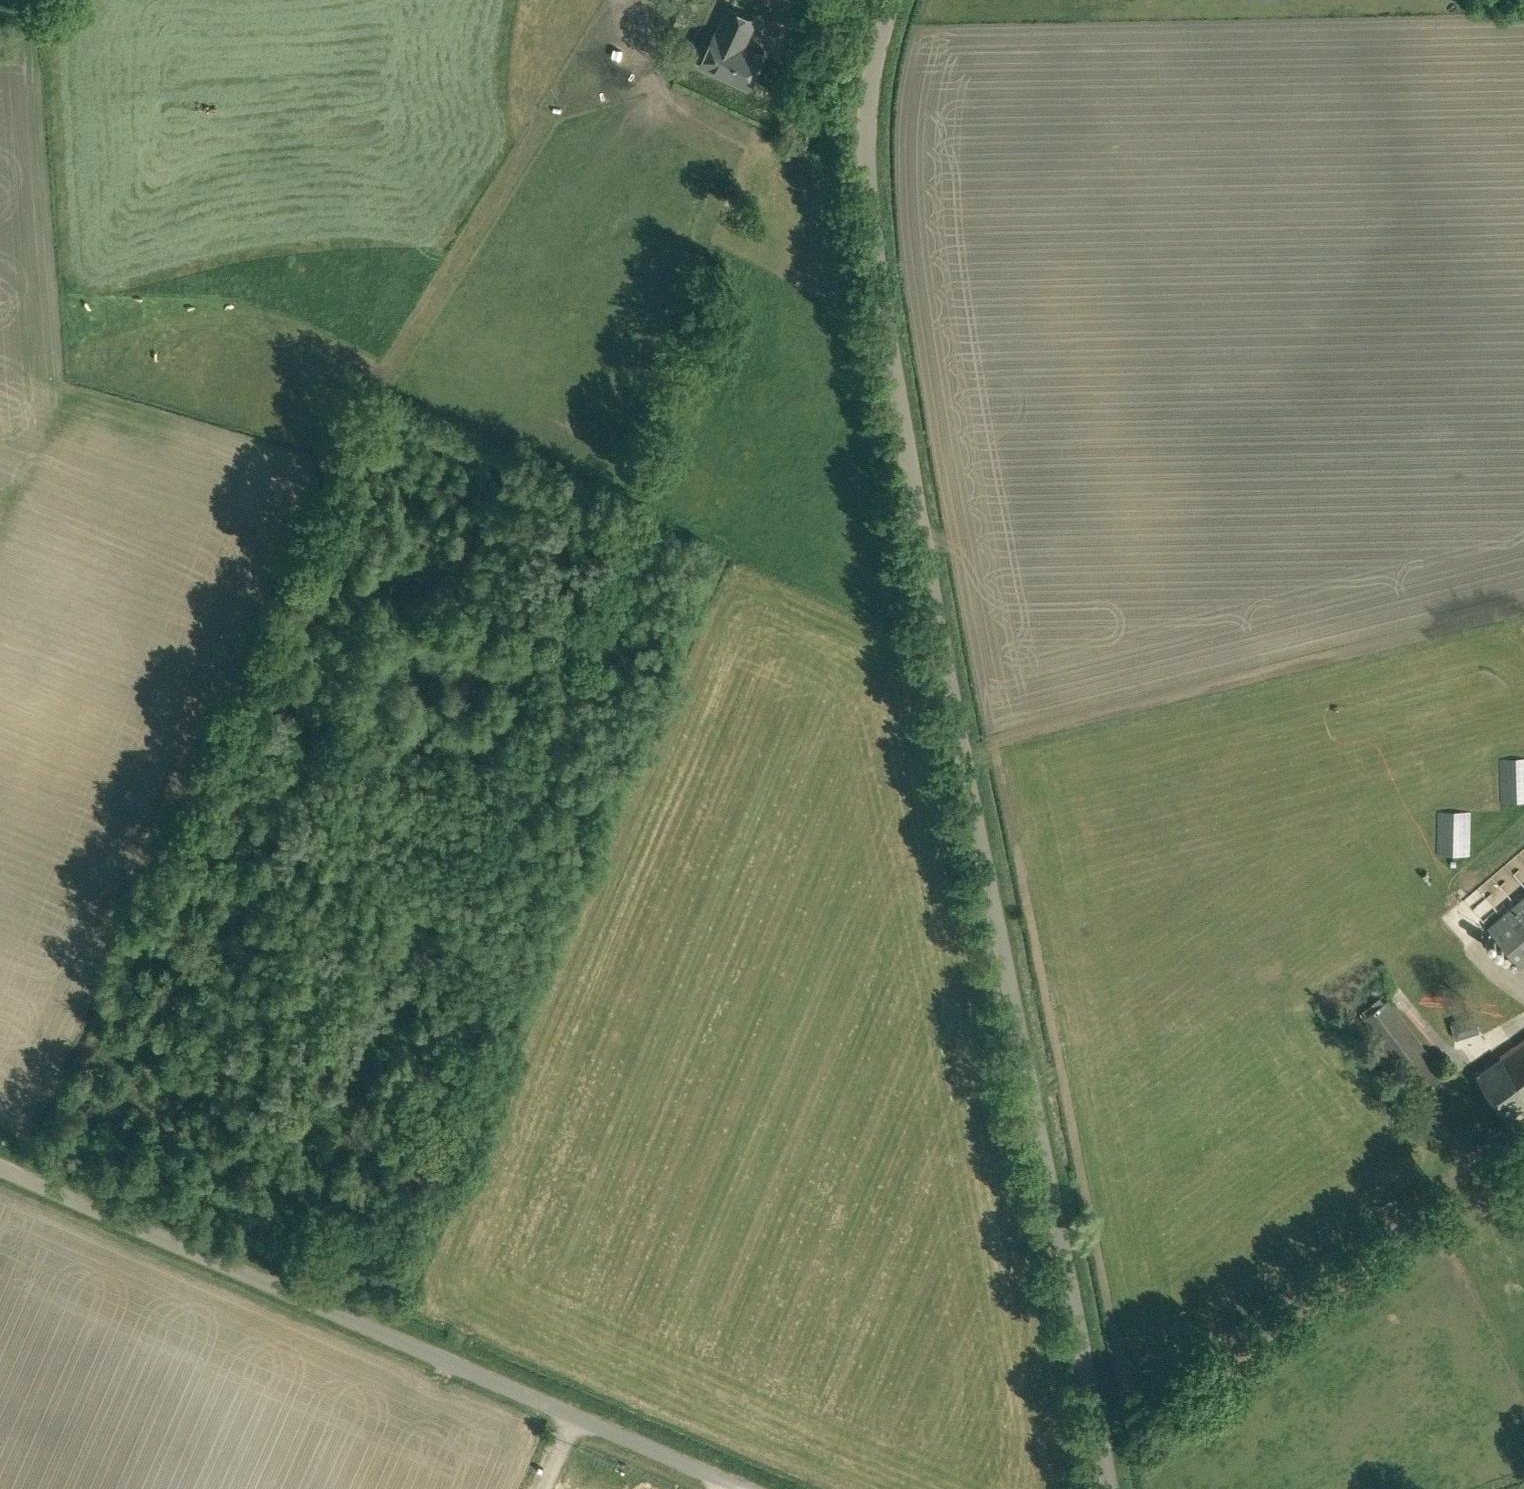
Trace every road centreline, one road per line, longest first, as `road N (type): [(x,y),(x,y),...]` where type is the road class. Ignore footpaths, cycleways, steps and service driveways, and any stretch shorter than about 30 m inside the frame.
road 1 (unclassified): [(1111,1488),(966,763),(869,202),(869,100),(889,0)]
road 2 (unclassified): [(743,1488),(0,1168)]

